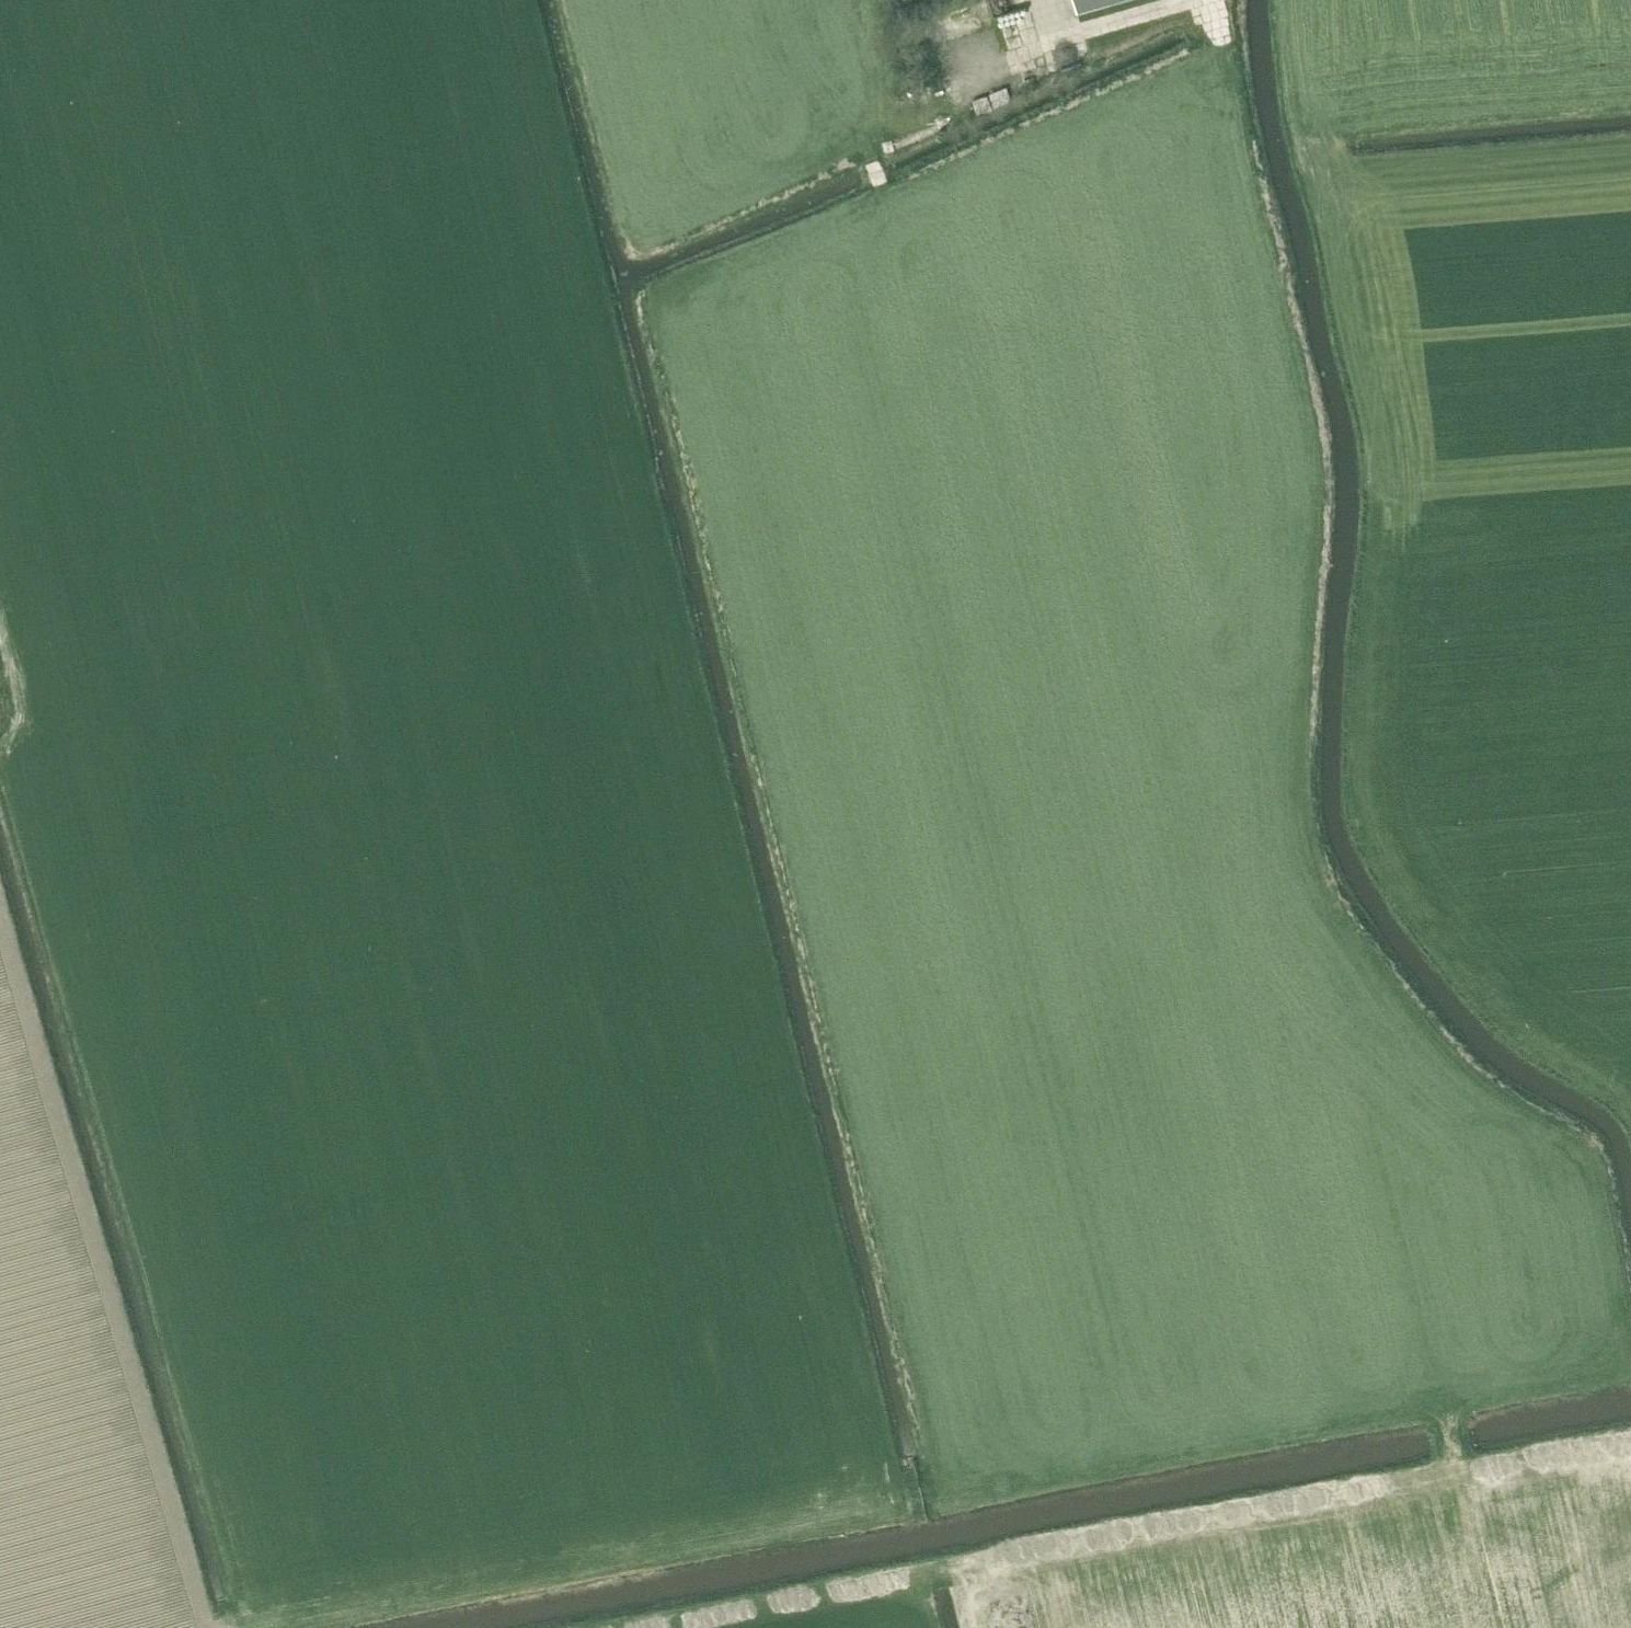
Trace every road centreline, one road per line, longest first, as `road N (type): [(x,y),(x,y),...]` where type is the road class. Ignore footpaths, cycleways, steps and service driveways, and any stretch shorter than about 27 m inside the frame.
road 1 (track): [(973,1627),(962,1591),(981,1555),(1436,1465),(1450,1435),(1301,795),(1319,512),(1311,422),(1219,0)]
road 2 (track): [(1046,0),(1057,36),(1191,0)]

